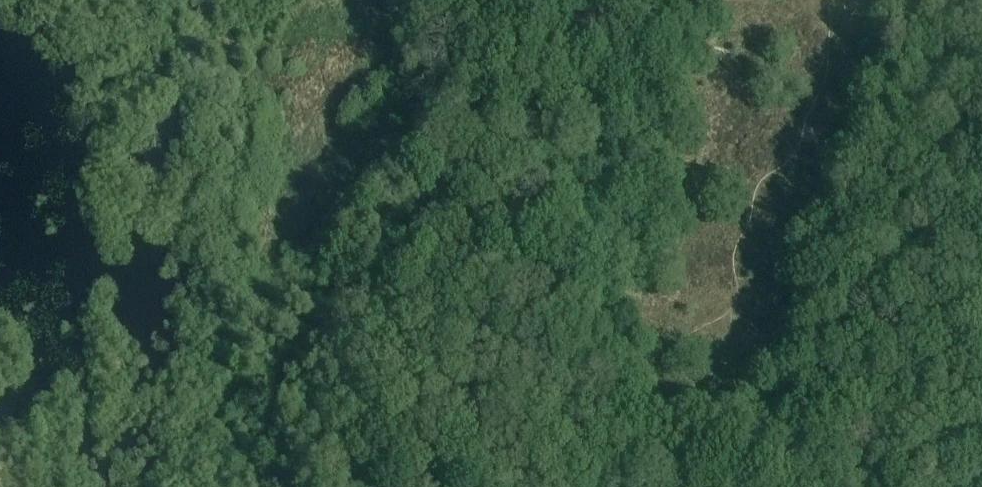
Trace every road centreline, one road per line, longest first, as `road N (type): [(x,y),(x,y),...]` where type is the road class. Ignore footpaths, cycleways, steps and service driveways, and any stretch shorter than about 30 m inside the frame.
road 1 (track): [(473,94),(397,282),(404,363),(434,486)]
road 2 (track): [(473,94),(510,51),(563,23),(661,0)]

